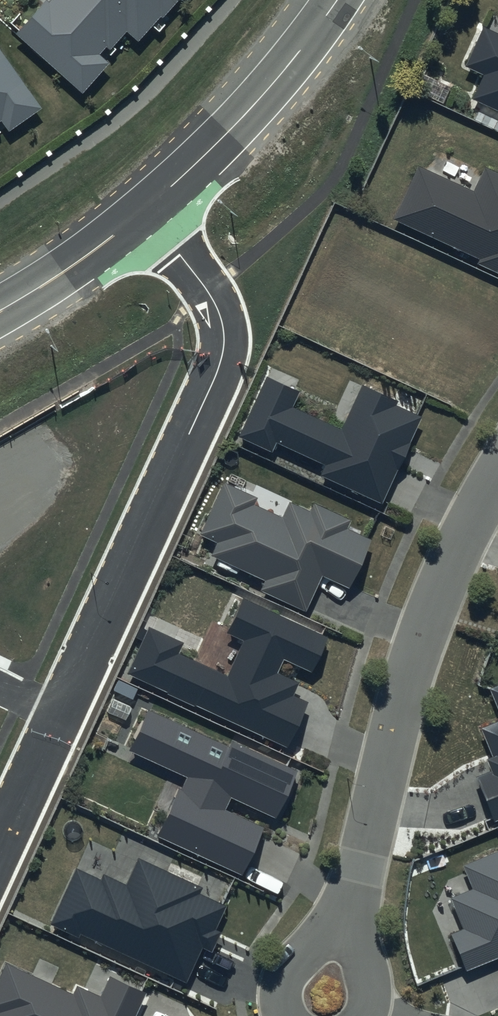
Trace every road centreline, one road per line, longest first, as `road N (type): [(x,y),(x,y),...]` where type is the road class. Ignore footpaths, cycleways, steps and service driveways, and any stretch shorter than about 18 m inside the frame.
road 1 (residential): [(146,211),(215,303),(221,361),(59,716)]
road 2 (residential): [(497,472),(460,541),(415,656),(329,980)]
road 3 (secondary): [(146,211),(210,155),(337,0)]
road 4 (secondary): [(0,312),(146,211)]
road 5 (residential): [(59,716),(0,845)]

